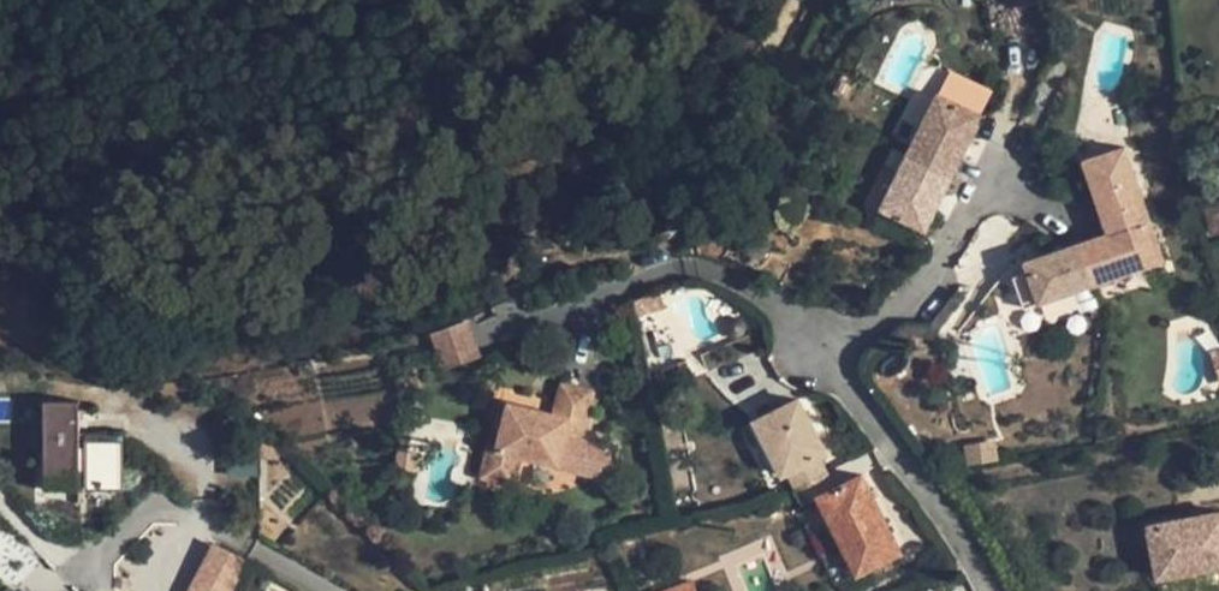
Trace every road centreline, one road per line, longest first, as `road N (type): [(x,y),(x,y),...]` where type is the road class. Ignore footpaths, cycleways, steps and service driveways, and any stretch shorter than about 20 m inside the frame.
road 1 (residential): [(990,590),(938,504),(818,347),(906,300),(999,179)]

